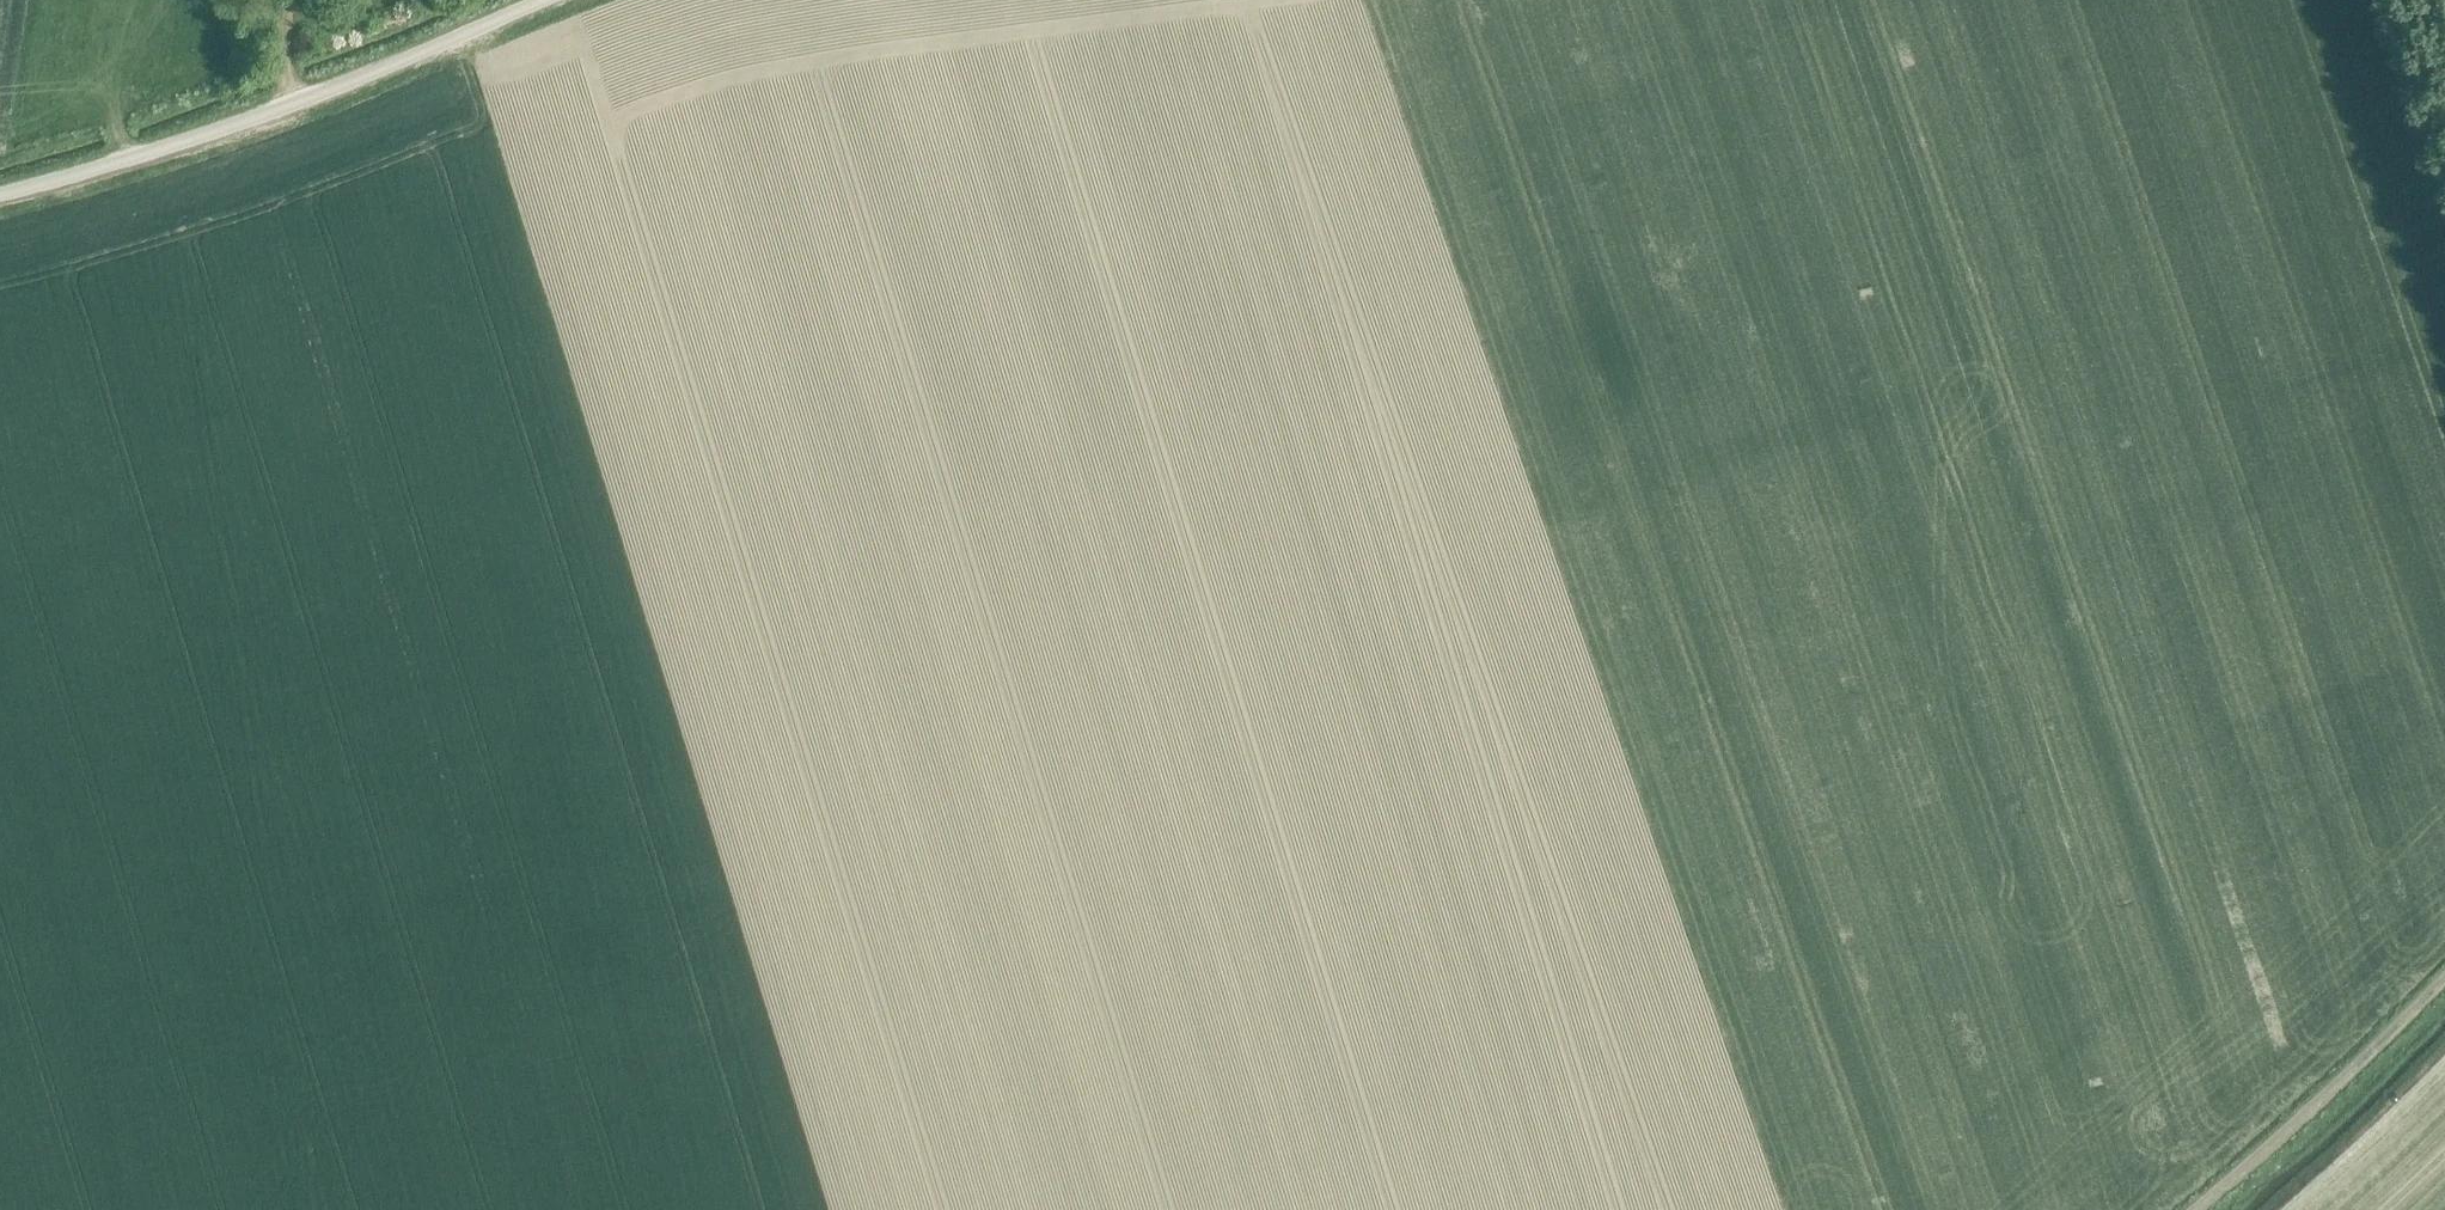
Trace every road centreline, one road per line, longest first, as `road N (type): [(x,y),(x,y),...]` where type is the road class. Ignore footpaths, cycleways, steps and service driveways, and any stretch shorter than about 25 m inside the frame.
road 1 (unclassified): [(545,0),(196,138),(0,195)]
road 2 (unclassified): [(2444,982),(2197,1209)]

